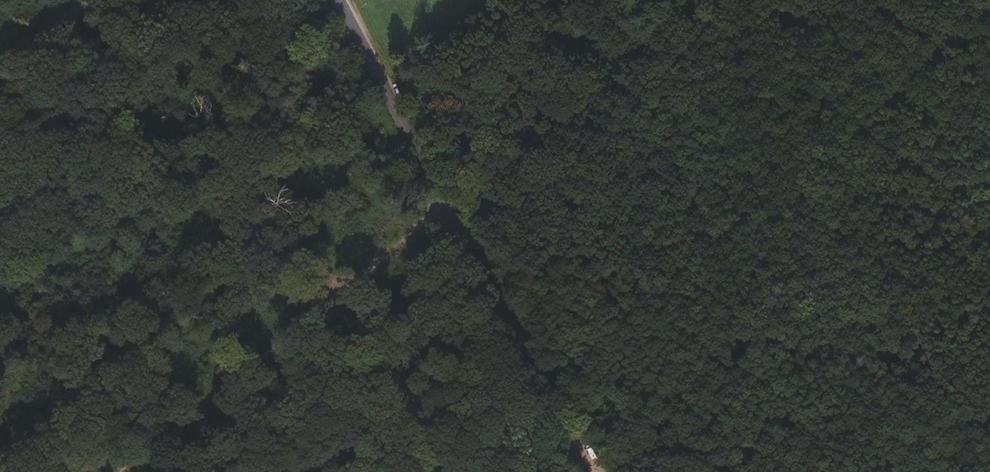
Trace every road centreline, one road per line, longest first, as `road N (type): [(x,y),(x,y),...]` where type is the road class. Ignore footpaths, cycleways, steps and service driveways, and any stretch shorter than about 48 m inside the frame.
road 1 (unclassified): [(341,0),(588,471)]
road 2 (track): [(119,471),(449,204)]
road 3 (track): [(449,204),(690,0)]

